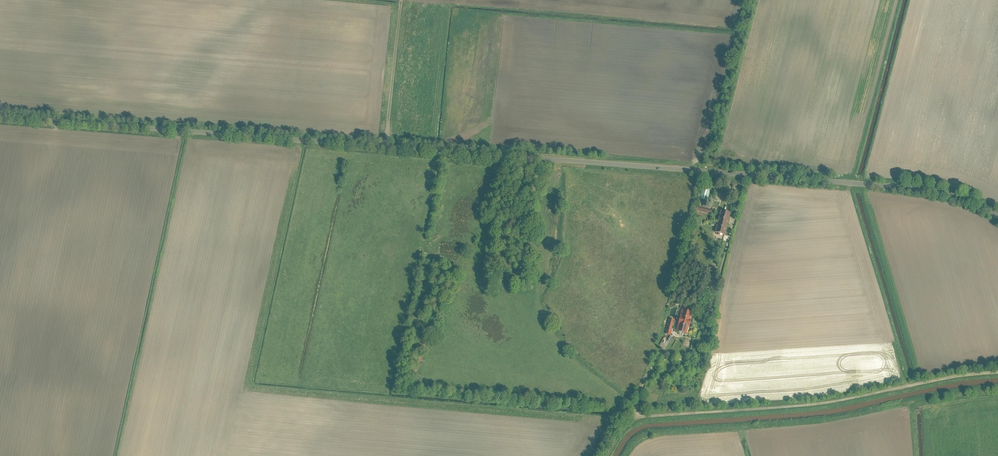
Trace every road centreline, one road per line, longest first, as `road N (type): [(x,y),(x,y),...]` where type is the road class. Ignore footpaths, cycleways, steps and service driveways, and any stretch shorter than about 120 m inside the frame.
road 1 (unclassified): [(703,171),(0,116)]
road 2 (tertiary): [(997,217),(944,191),(703,171)]

